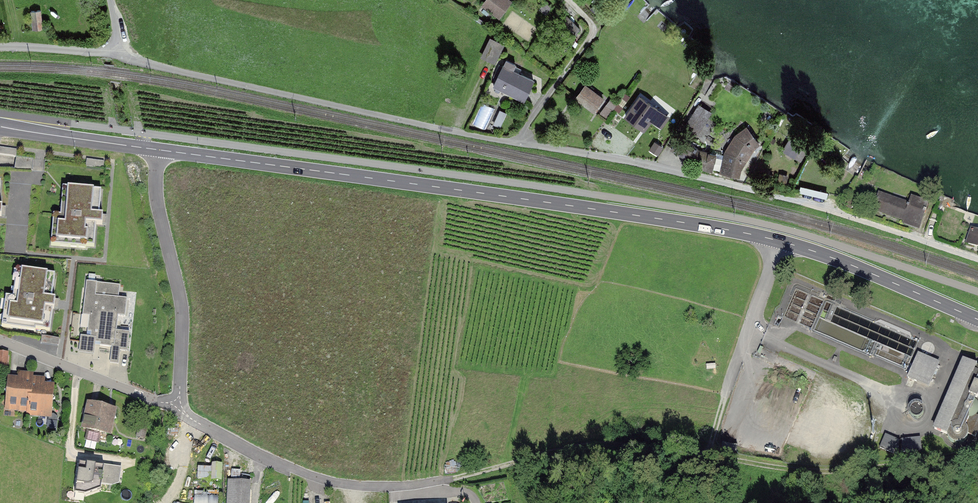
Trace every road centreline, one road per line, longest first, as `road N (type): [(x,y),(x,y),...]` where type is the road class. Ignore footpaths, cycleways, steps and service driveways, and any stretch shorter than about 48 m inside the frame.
road 1 (primary): [(150,149),(781,241)]
road 2 (track): [(977,453),(793,472),(605,444),(411,486)]
road 3 (residential): [(514,143),(115,54)]
road 4 (residential): [(150,149),(183,315),(177,407)]
road 5 (residential): [(411,486),(334,481),(177,407)]
road 6 (residential): [(744,188),(514,143)]
road 7 (primary): [(781,241),(977,320)]
road 8 (residential): [(177,407),(0,341)]
road 9 (residential): [(568,0),(596,29),(514,143)]
road 10 (unclassified): [(781,241),(724,398)]
road 11 (primary): [(0,127),(150,149)]

